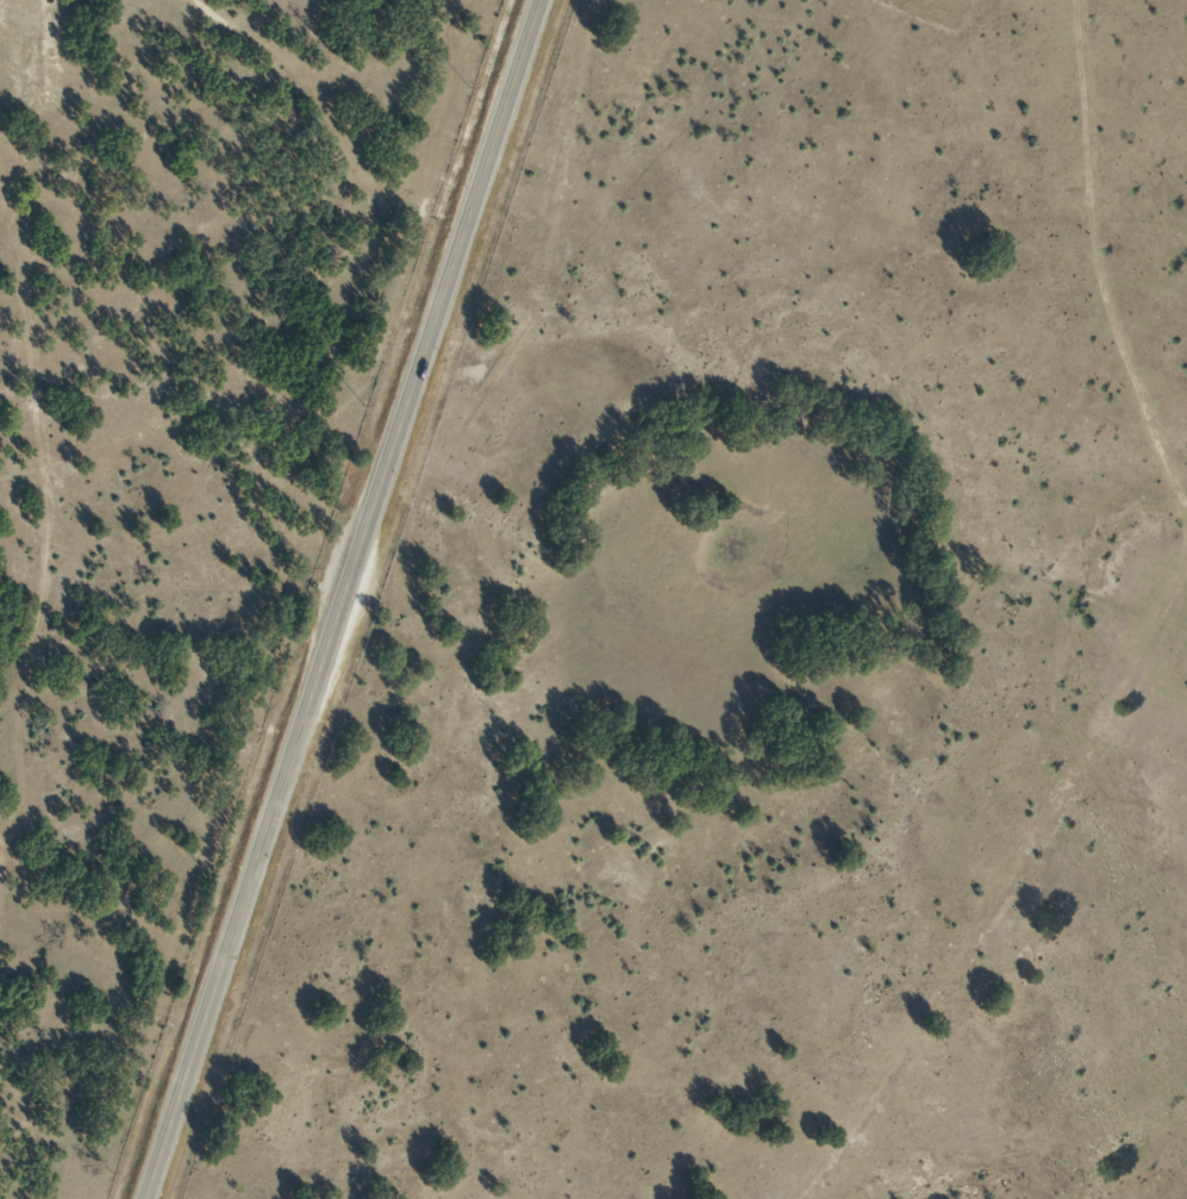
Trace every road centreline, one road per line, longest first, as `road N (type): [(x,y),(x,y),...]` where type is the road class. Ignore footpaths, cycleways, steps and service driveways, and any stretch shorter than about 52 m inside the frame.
road 1 (primary): [(148,1198),(542,0)]

